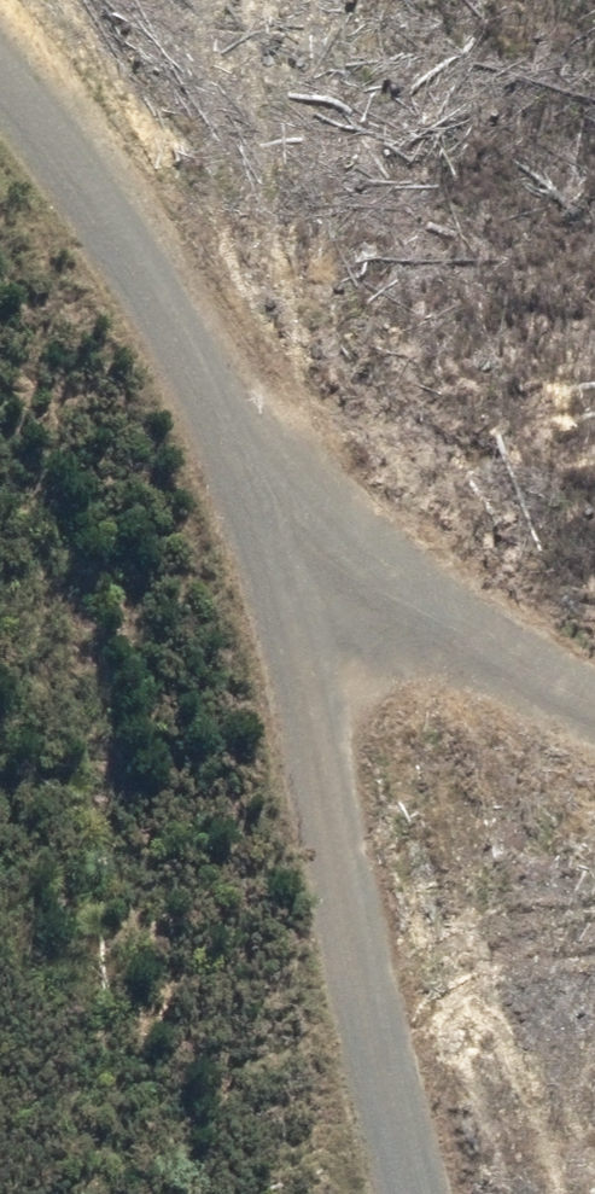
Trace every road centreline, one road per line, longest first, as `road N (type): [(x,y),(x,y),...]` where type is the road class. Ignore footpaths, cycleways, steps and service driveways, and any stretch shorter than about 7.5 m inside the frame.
road 1 (track): [(0,109),(196,403),(280,657),(378,1193)]
road 2 (track): [(196,403),(320,511),(594,660)]

